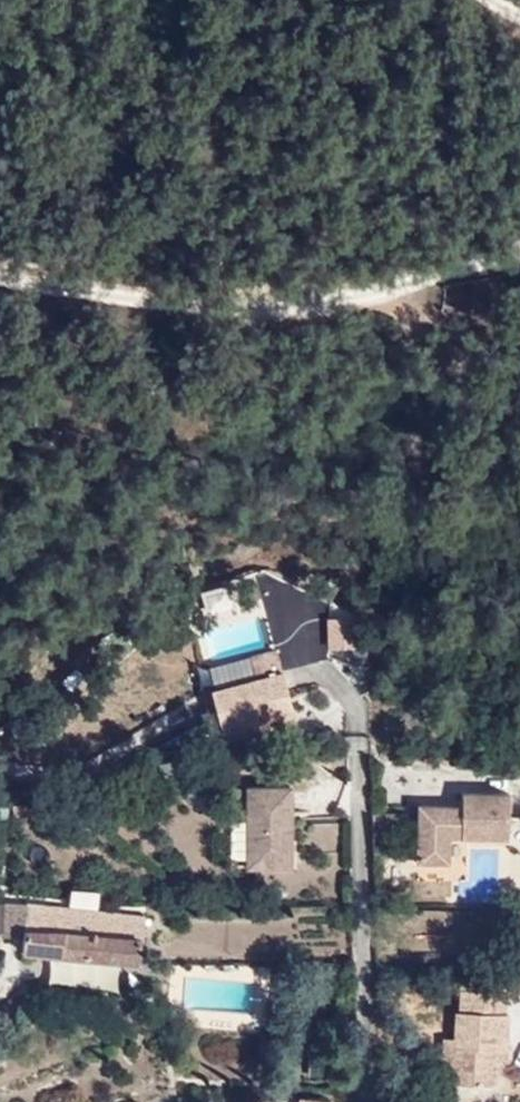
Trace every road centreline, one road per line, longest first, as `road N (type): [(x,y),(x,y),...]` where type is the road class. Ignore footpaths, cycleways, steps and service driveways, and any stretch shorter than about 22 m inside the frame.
road 1 (track): [(0,269),(310,305)]
road 2 (track): [(310,305),(519,250)]

